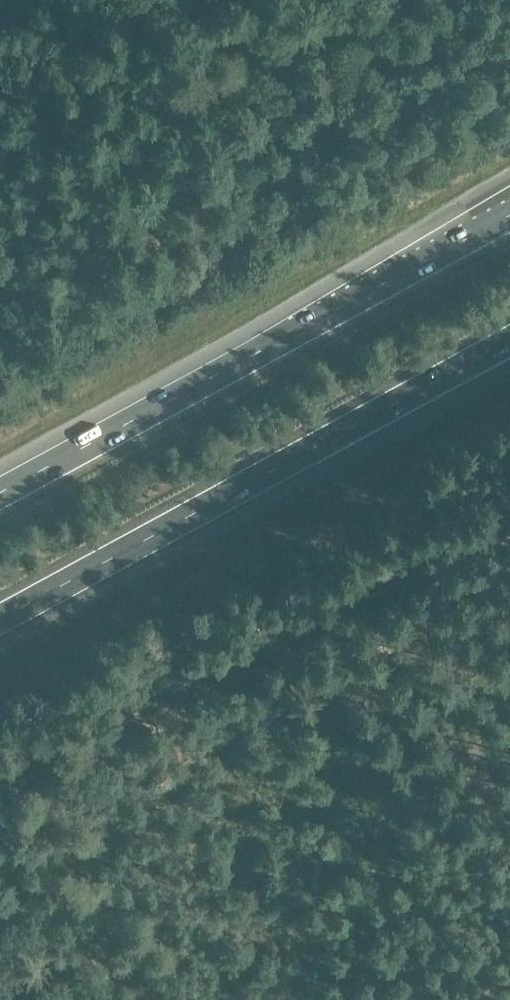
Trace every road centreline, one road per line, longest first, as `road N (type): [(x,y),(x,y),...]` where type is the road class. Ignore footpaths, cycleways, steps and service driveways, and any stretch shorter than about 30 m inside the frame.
road 1 (motorway): [(0,624),(509,340)]
road 2 (motorway): [(509,215),(0,491)]
road 3 (track): [(509,541),(426,596),(391,649),(193,769)]
road 4 (track): [(226,999),(185,800),(193,769)]

